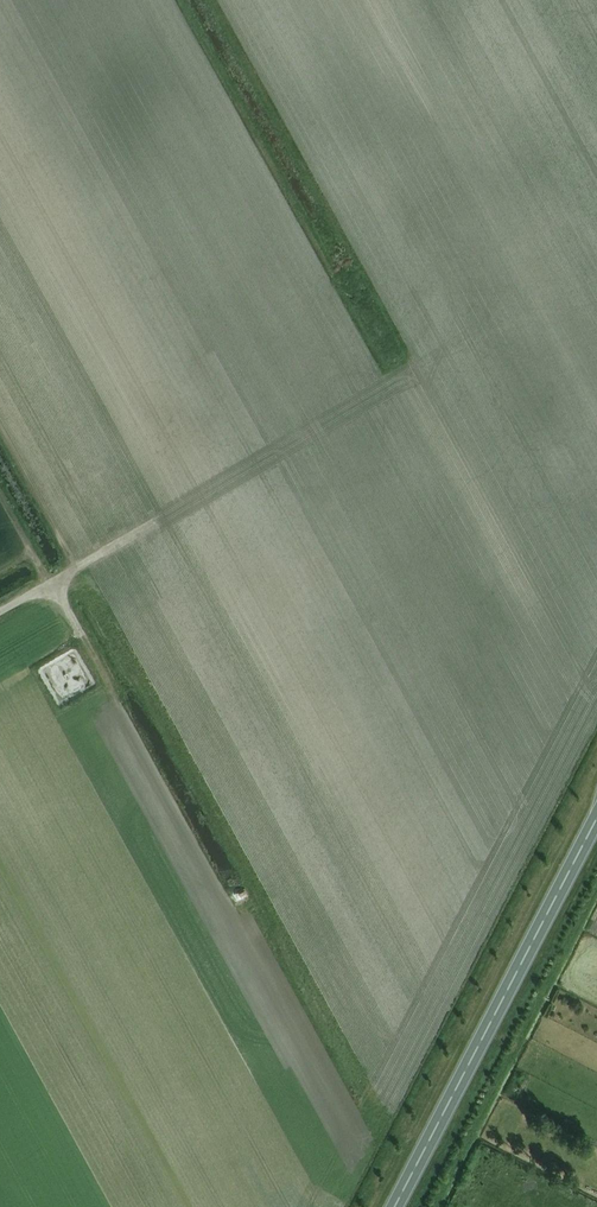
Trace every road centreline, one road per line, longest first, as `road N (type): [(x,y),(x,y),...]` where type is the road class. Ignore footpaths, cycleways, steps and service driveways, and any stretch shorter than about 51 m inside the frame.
road 1 (trunk): [(398,1206),(596,824)]

